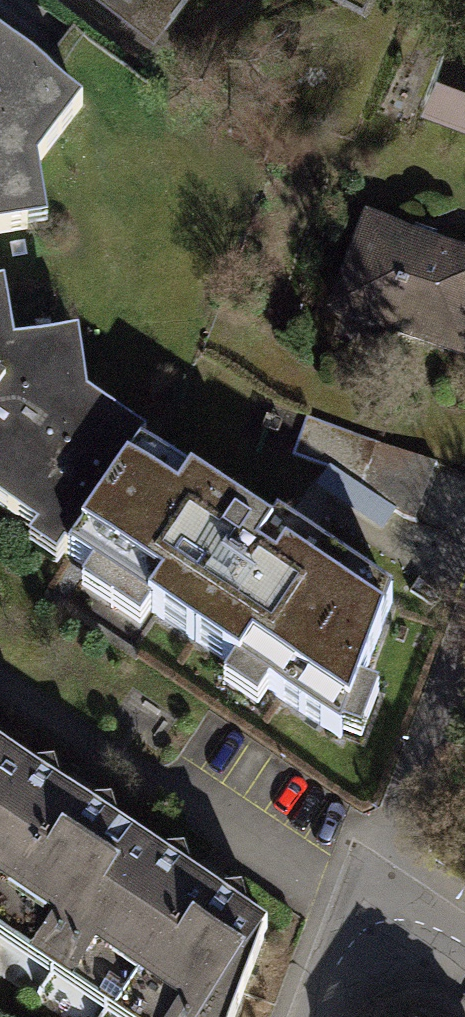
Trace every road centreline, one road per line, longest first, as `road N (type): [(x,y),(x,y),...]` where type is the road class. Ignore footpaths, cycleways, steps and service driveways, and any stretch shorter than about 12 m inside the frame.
road 1 (residential): [(374,921),(382,848),(464,627)]

